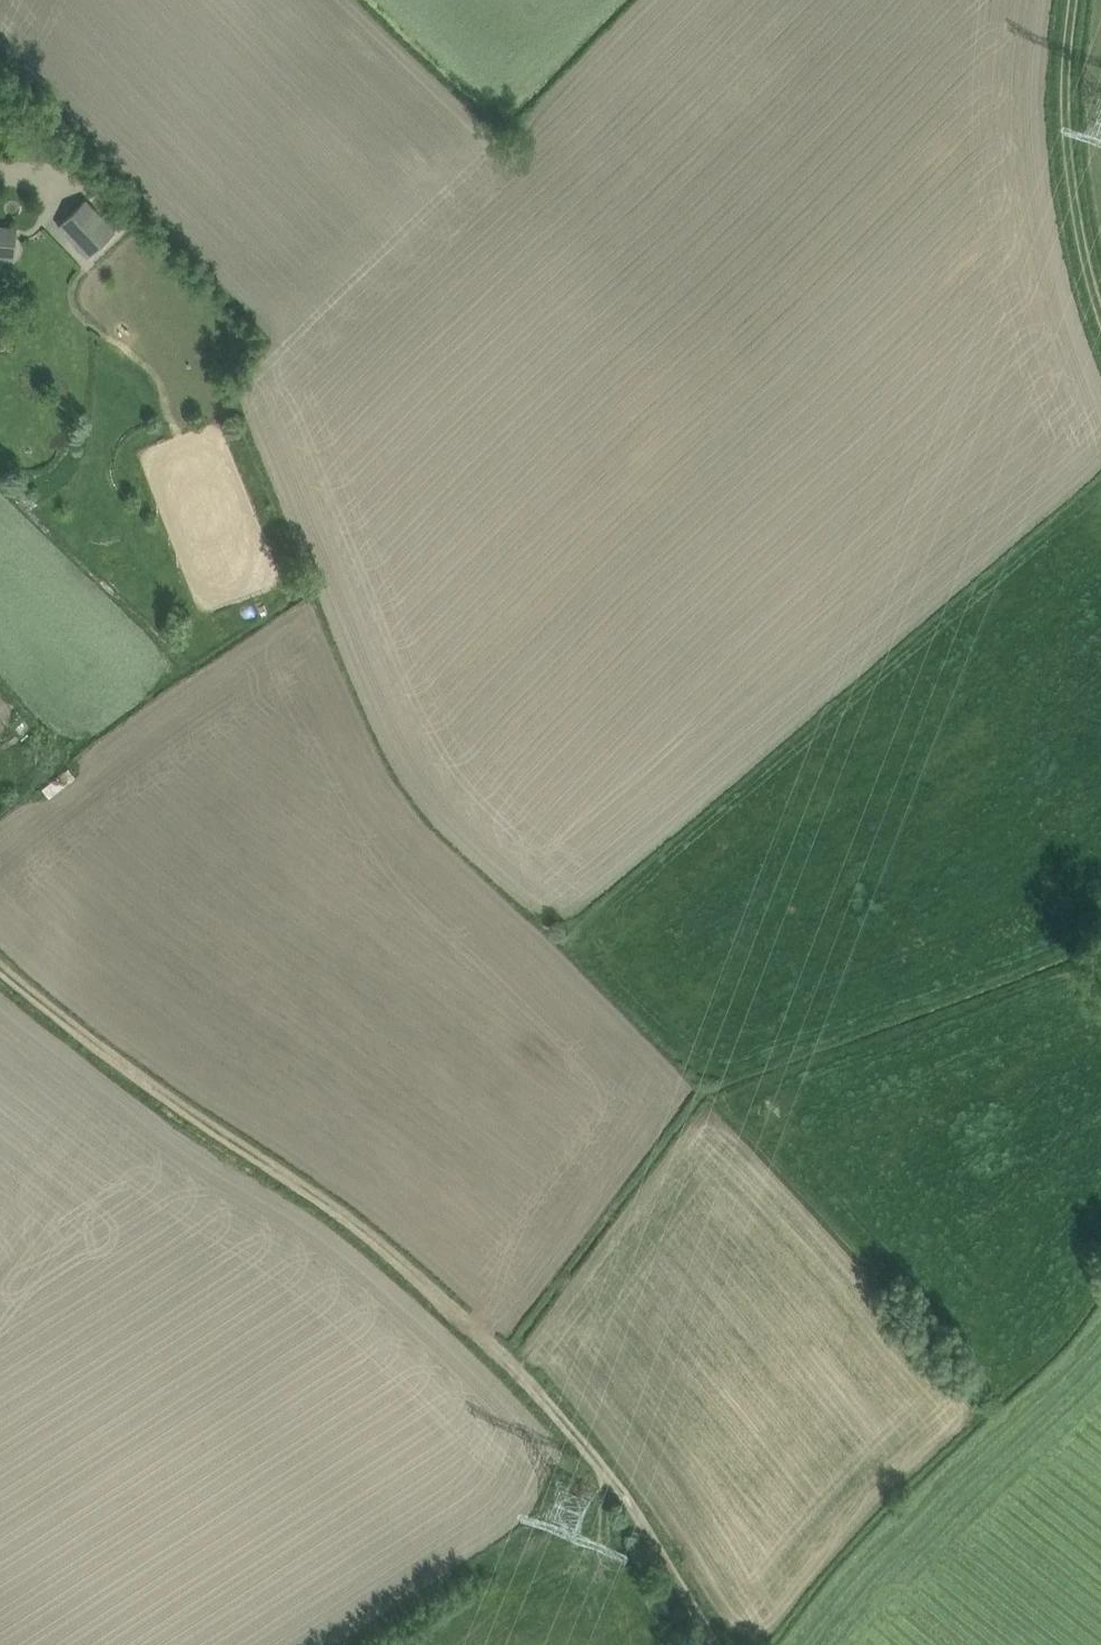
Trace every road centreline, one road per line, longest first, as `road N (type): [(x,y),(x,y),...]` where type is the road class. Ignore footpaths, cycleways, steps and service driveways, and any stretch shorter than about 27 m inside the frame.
road 1 (track): [(0,956),(254,1159),(339,1213),(474,1327),(615,1489),(722,1644)]
road 2 (track): [(1100,314),(1082,259),(1066,137),(1073,0)]

